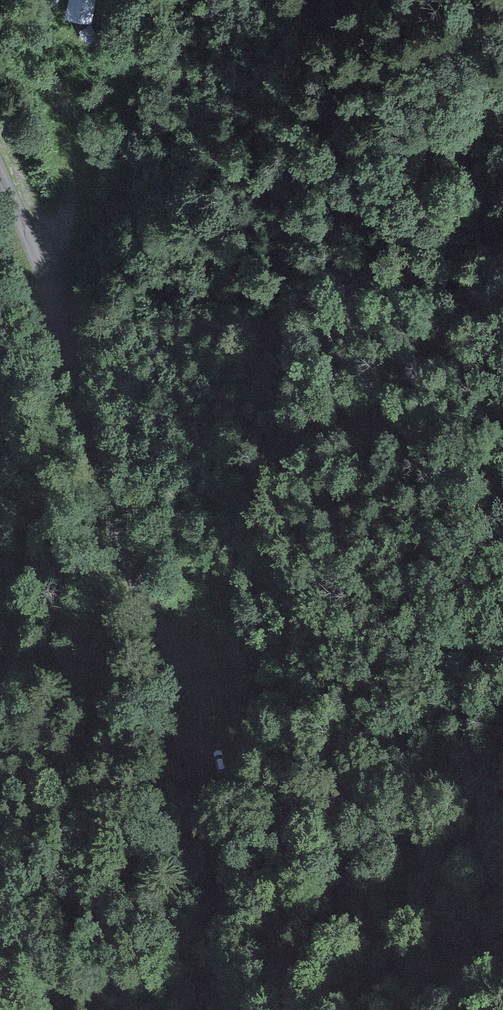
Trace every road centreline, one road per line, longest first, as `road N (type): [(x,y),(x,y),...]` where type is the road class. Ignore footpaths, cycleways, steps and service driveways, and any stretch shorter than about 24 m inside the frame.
road 1 (unclassified): [(217,1009),(205,801),(184,682),(66,326),(0,177)]
road 2 (track): [(0,693),(66,326),(137,153),(154,0)]

